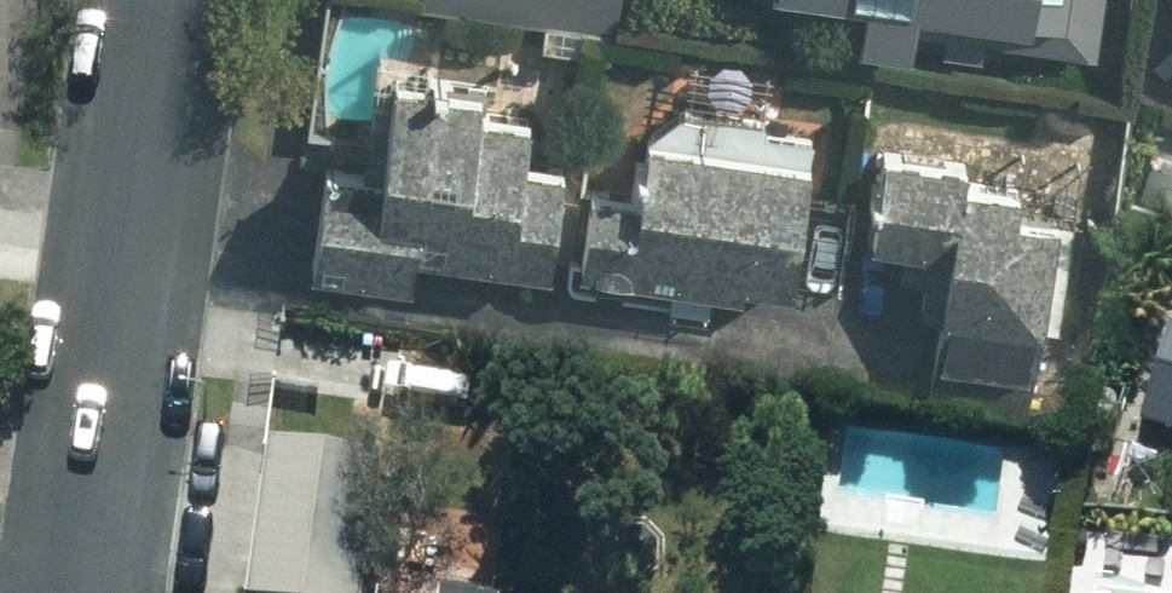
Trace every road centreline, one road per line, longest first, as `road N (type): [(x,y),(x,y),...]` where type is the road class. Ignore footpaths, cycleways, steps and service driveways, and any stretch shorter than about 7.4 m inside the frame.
road 1 (residential): [(86,592),(174,0)]

